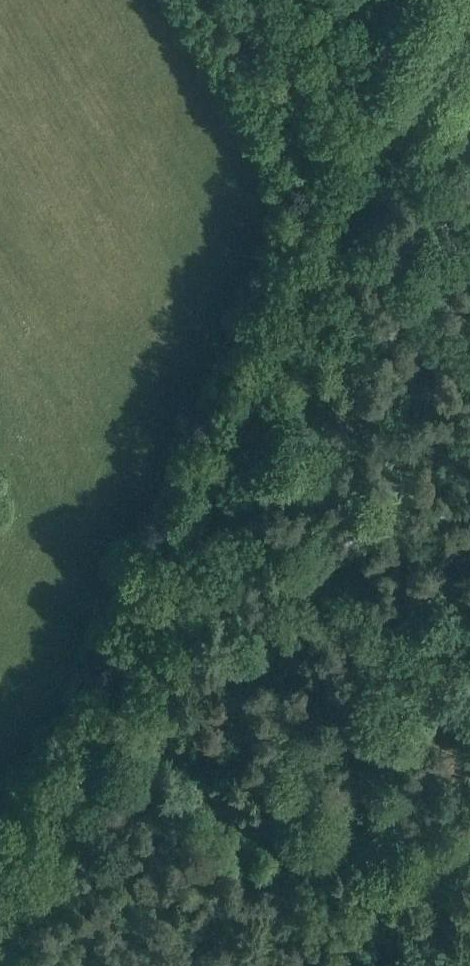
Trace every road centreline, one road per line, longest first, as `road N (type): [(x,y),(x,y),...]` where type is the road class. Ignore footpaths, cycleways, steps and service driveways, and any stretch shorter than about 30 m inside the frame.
road 1 (track): [(2,965),(89,756),(450,0)]
road 2 (track): [(455,965),(349,898),(328,875),(156,785),(68,813)]
road 3 (tertiary): [(469,229),(321,0)]

